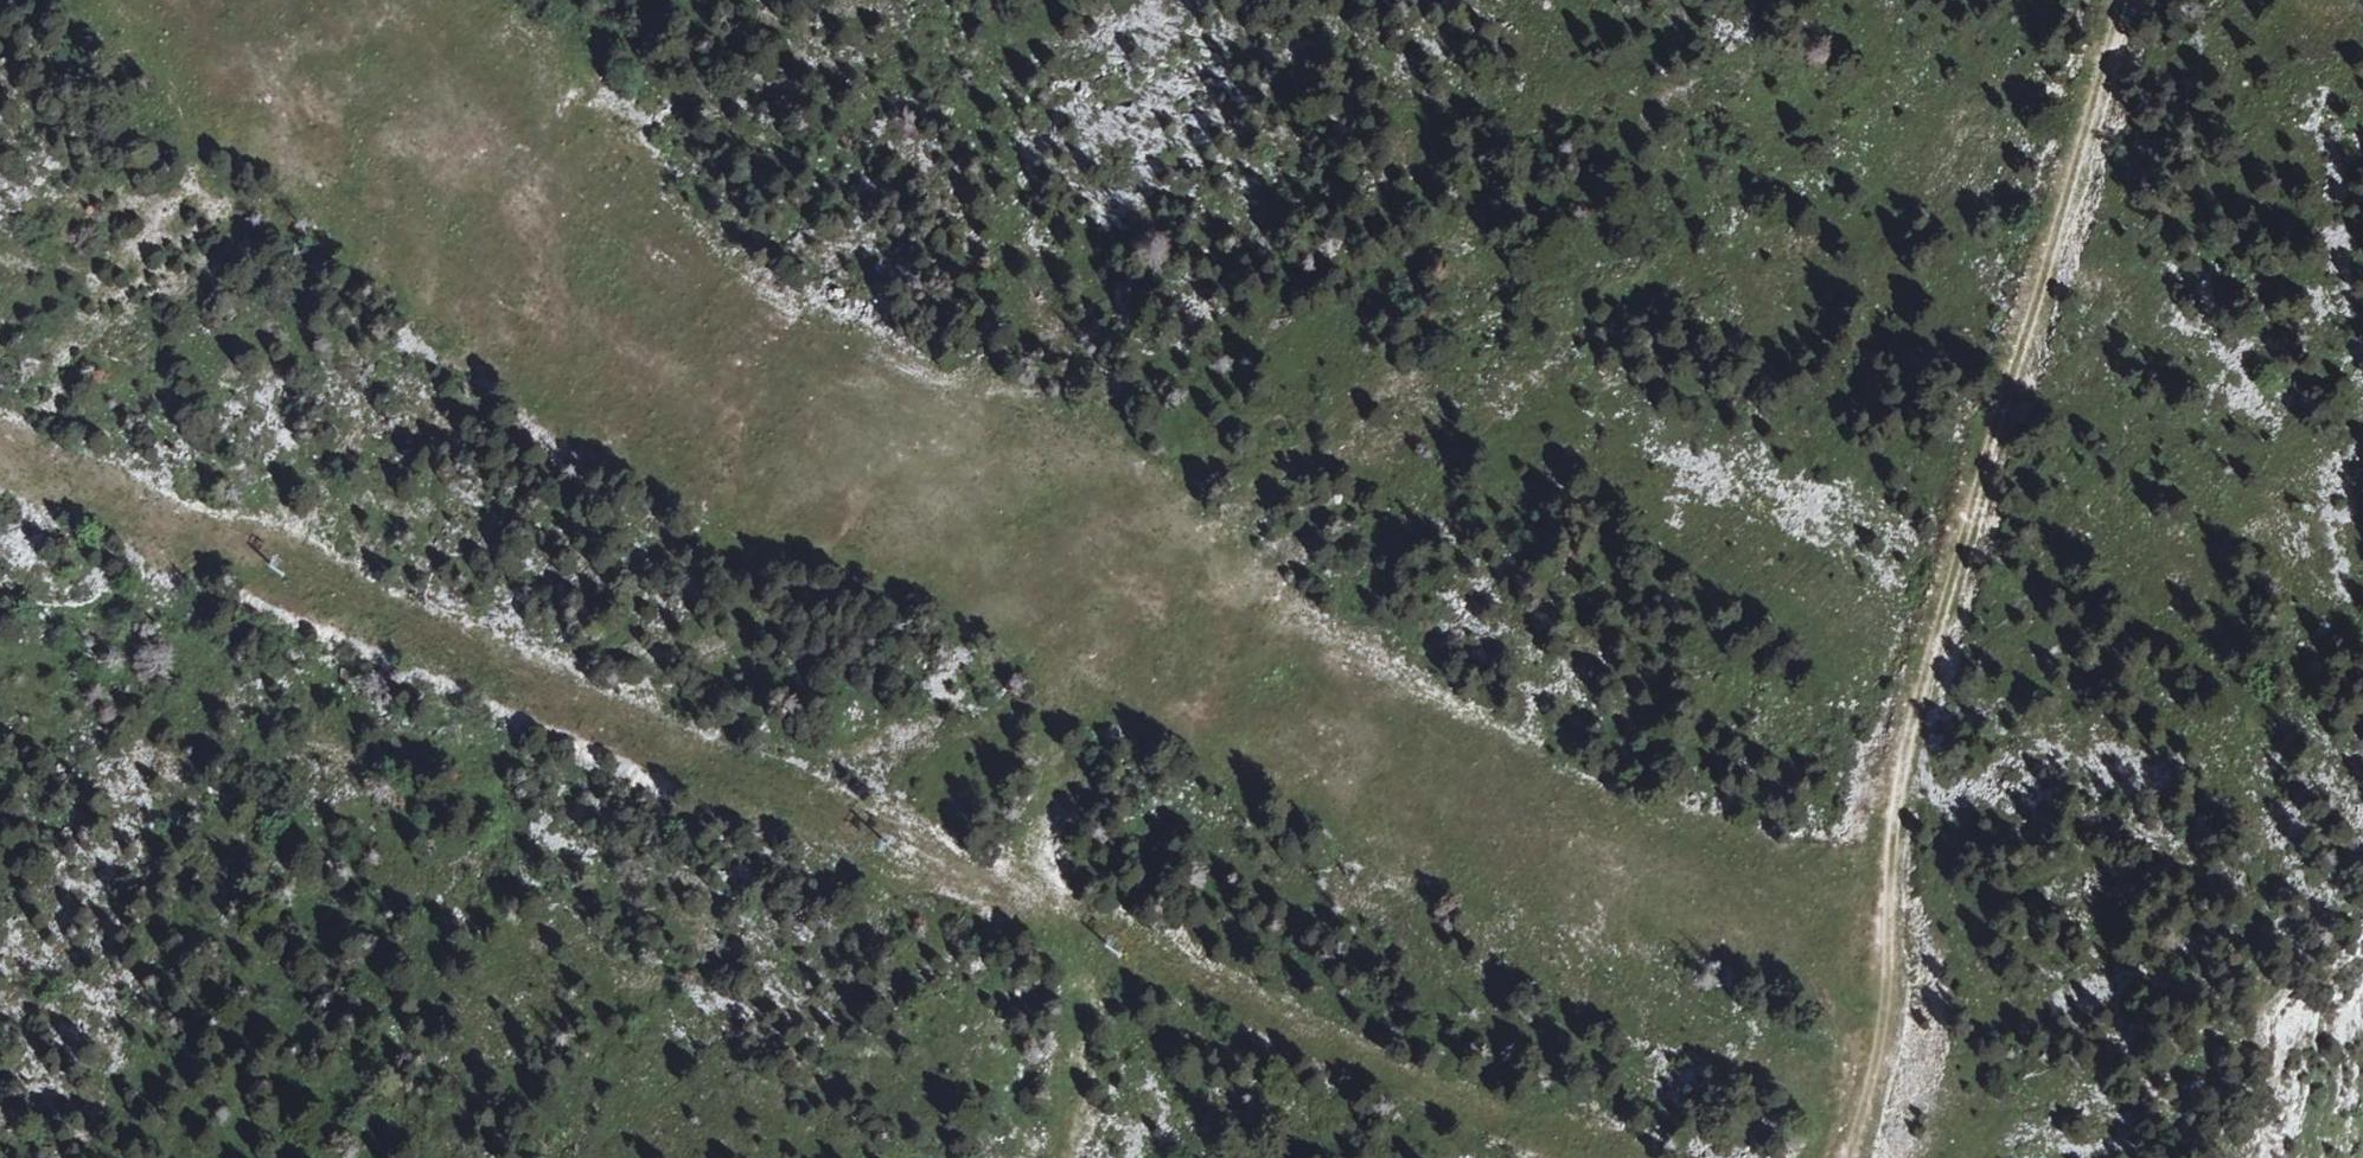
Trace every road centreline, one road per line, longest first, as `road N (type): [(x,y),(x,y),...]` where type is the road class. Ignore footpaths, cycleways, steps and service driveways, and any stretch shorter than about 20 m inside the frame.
road 1 (track): [(1848,1157),(1897,1037),(1893,815),(1923,692),(2126,0)]

